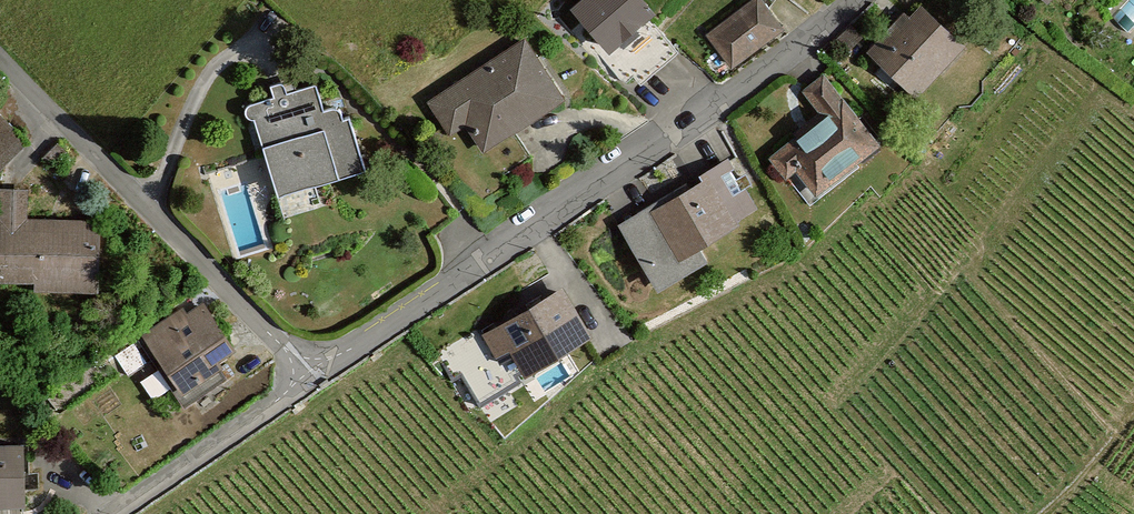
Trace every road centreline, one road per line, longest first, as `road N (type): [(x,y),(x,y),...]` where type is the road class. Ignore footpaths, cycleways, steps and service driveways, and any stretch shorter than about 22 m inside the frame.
road 1 (residential): [(307,373),(352,350),(857,0)]
road 2 (residential): [(307,373),(0,56)]
road 3 (residential): [(121,513),(307,373)]

